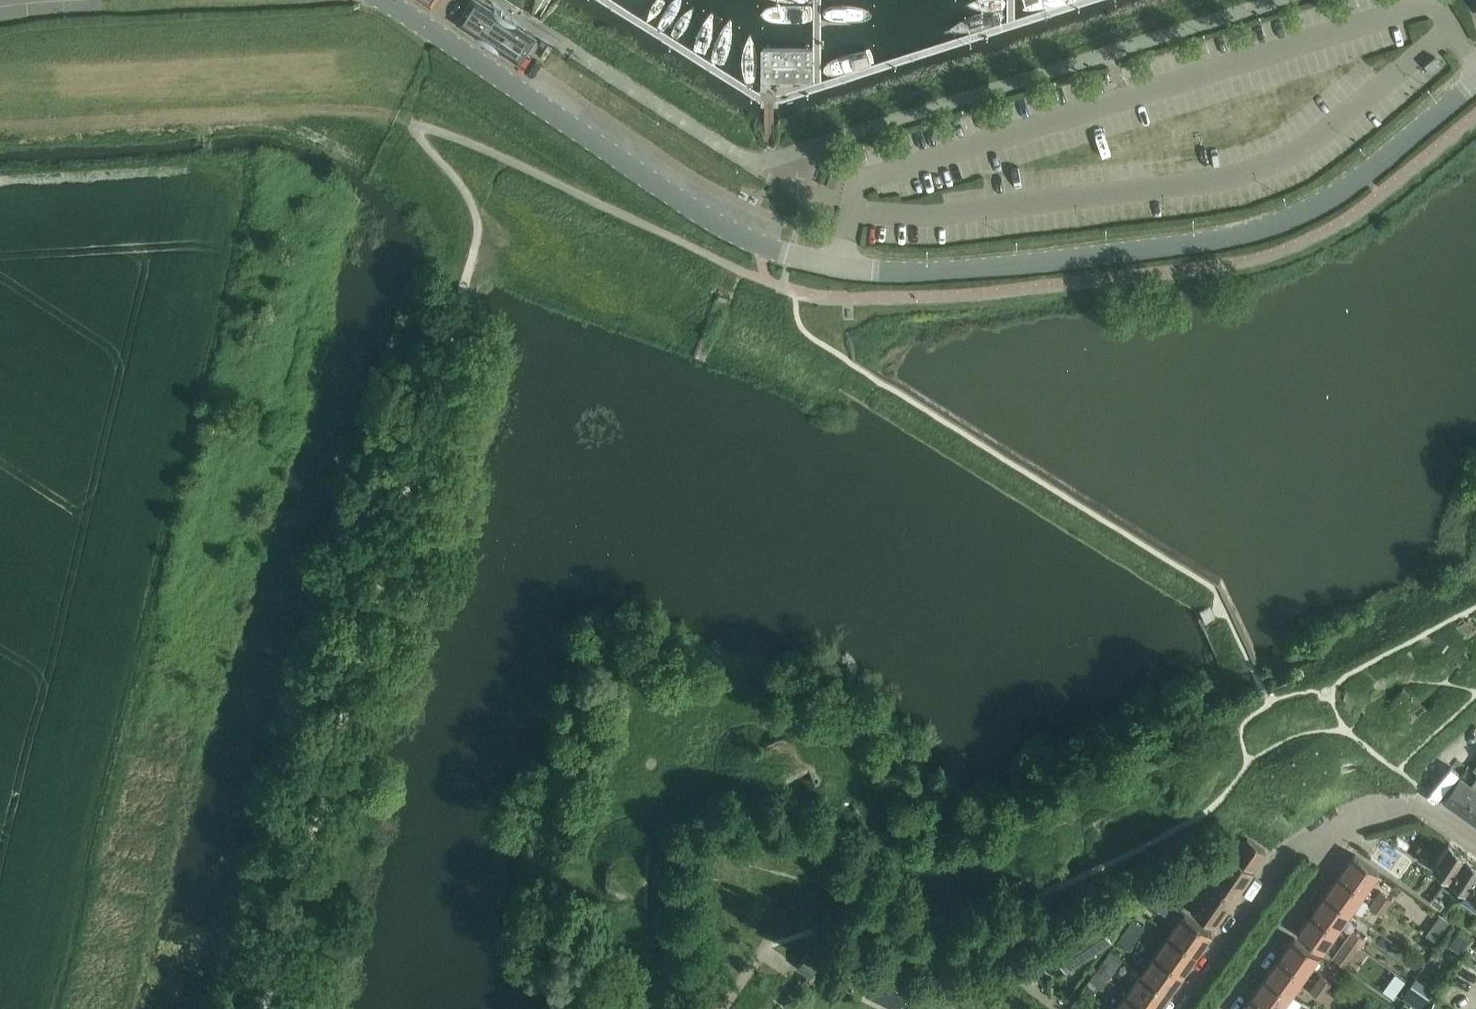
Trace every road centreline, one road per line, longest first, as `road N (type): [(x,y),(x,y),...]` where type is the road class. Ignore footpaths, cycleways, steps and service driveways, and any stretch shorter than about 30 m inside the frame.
road 1 (tertiary): [(1475,83),(1343,192),(1241,236),(980,269),(842,268),(790,256),(708,217),(381,0)]
road 2 (track): [(97,125),(343,112),(415,128)]
road 3 (residential): [(1324,831),(1292,846),(1176,1008)]
road 4 (residential): [(1224,1008),(1325,867),(1324,831)]

